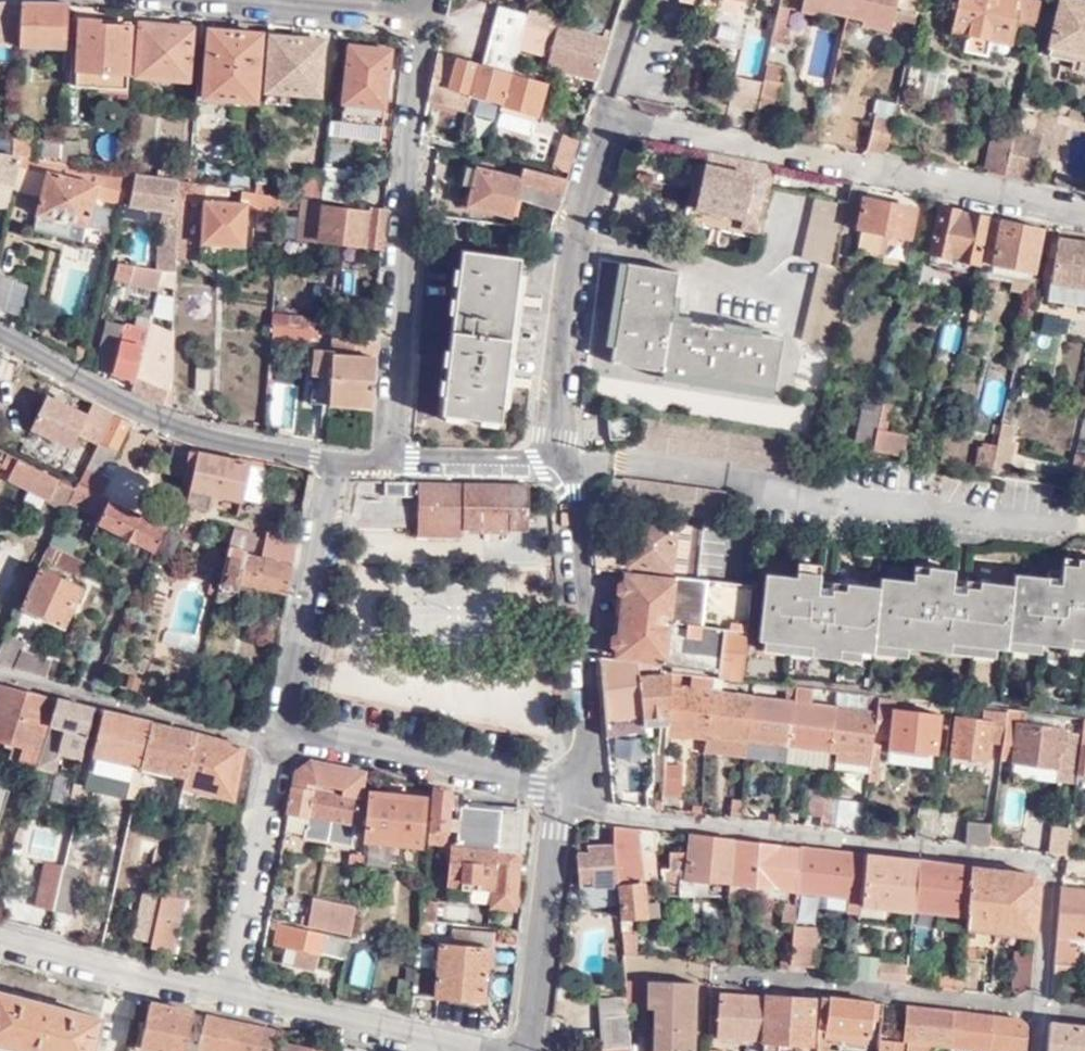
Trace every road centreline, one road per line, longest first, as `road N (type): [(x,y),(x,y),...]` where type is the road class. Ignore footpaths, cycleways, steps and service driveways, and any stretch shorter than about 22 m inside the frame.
road 1 (residential): [(1036,1010),(1048,880),(1033,863),(560,807)]
road 2 (residential): [(601,112),(1084,213)]
road 3 (residential): [(393,460),(406,136),(420,18)]
road 4 (residential): [(0,337),(174,428),(335,469)]
road 5 (residential): [(557,462),(573,229),(601,112)]
road 6 (residential): [(561,792),(590,734),(578,493),(557,462)]
road 7 (residential): [(713,973),(1036,1010)]
road 8 (residential): [(0,674),(279,742)]
road 9 (residential): [(279,742),(561,792)]
road 10 (residential): [(335,469),(279,742)]
road 11 (residential): [(223,997),(279,742)]
road 12 (residential): [(524,1050),(560,807)]
road 13 (residential): [(223,997),(454,1050)]
road 14 (residential): [(0,940),(223,997)]
road 15 (residential): [(420,18),(255,0)]
road 16 (residential): [(557,462),(393,460)]

